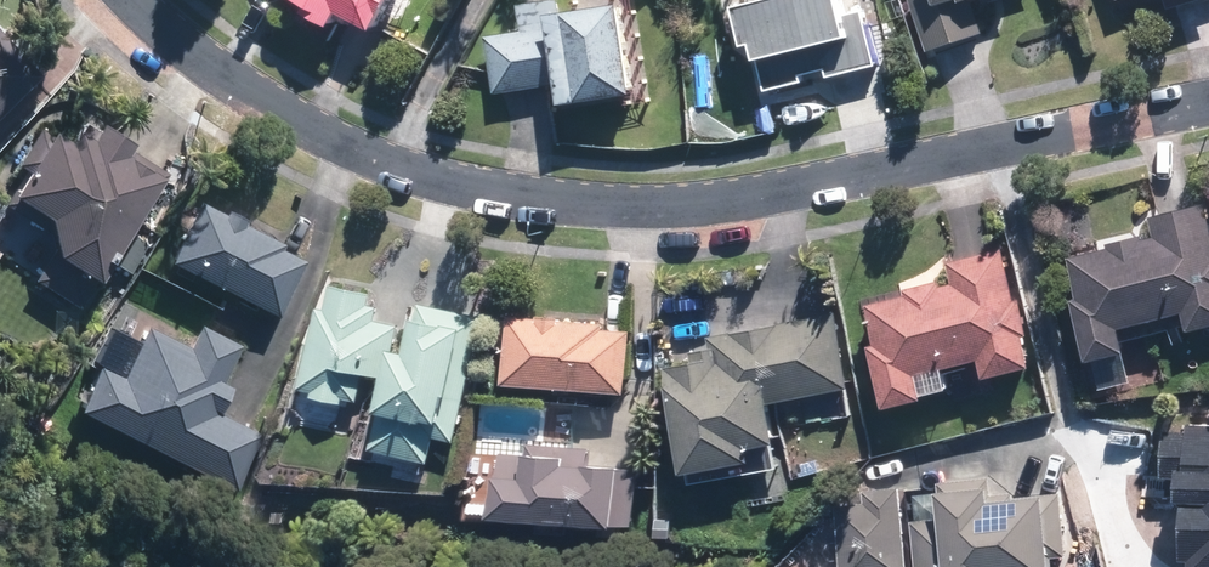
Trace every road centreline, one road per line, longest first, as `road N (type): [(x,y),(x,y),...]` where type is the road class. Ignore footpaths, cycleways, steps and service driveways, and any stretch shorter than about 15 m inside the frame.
road 1 (residential): [(125,0),(191,56),(320,135),(389,165),(553,199),(648,207),(732,200),(1208,105)]

